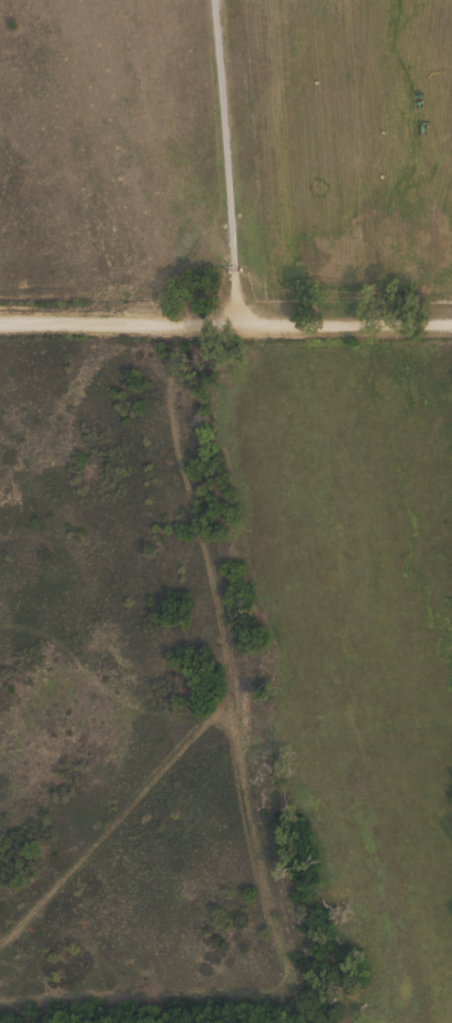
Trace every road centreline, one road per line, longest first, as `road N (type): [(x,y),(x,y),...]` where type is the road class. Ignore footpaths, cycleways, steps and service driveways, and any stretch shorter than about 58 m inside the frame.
road 1 (residential): [(451,323),(0,320)]

